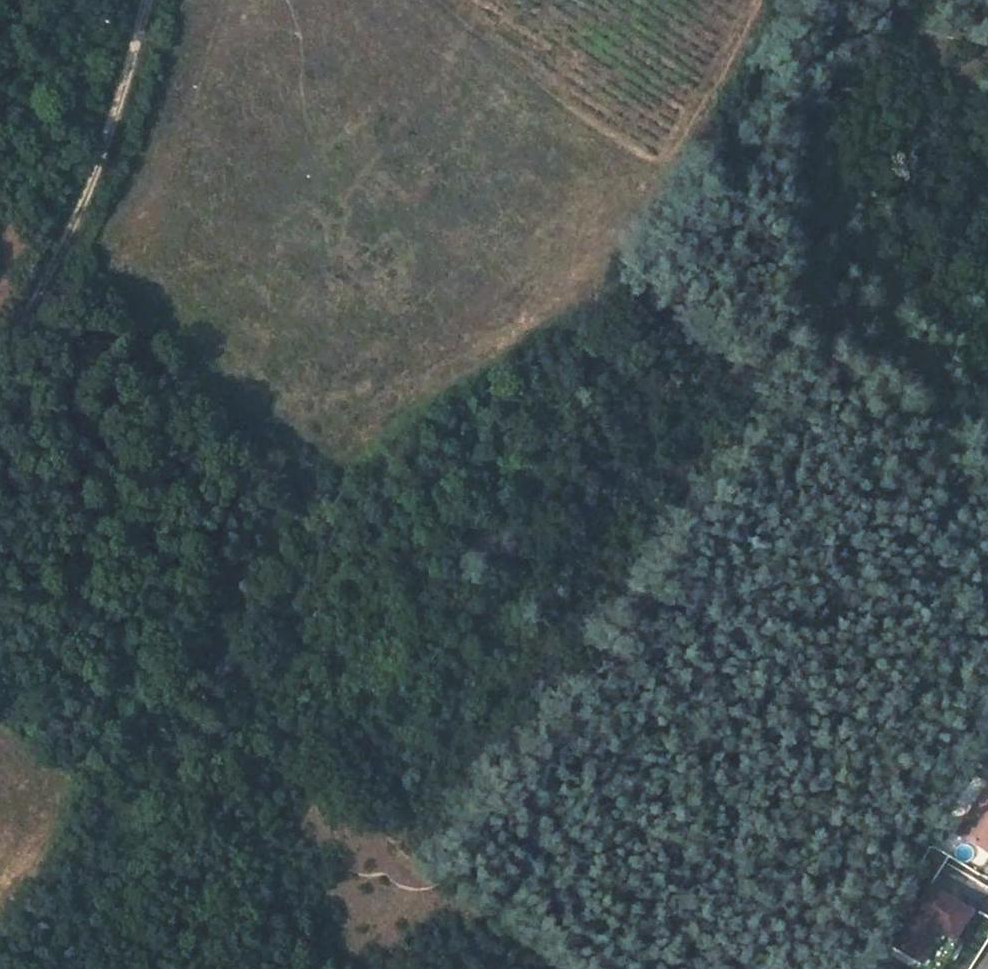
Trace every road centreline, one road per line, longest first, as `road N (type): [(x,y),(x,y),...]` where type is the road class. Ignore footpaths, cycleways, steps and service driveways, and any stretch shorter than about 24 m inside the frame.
road 1 (track): [(0,354),(49,274),(148,0)]

